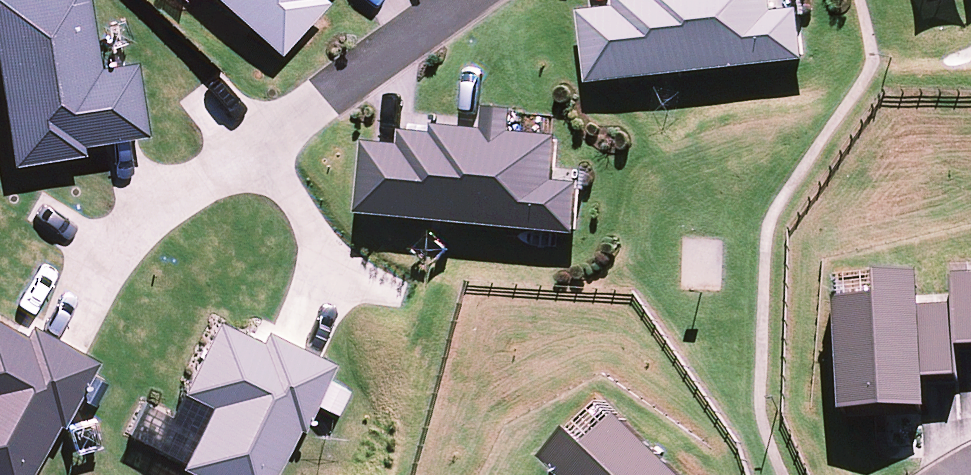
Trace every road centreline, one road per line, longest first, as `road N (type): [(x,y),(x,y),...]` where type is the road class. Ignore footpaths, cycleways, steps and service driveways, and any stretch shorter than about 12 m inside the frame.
road 1 (residential): [(458,0),(324,97)]

